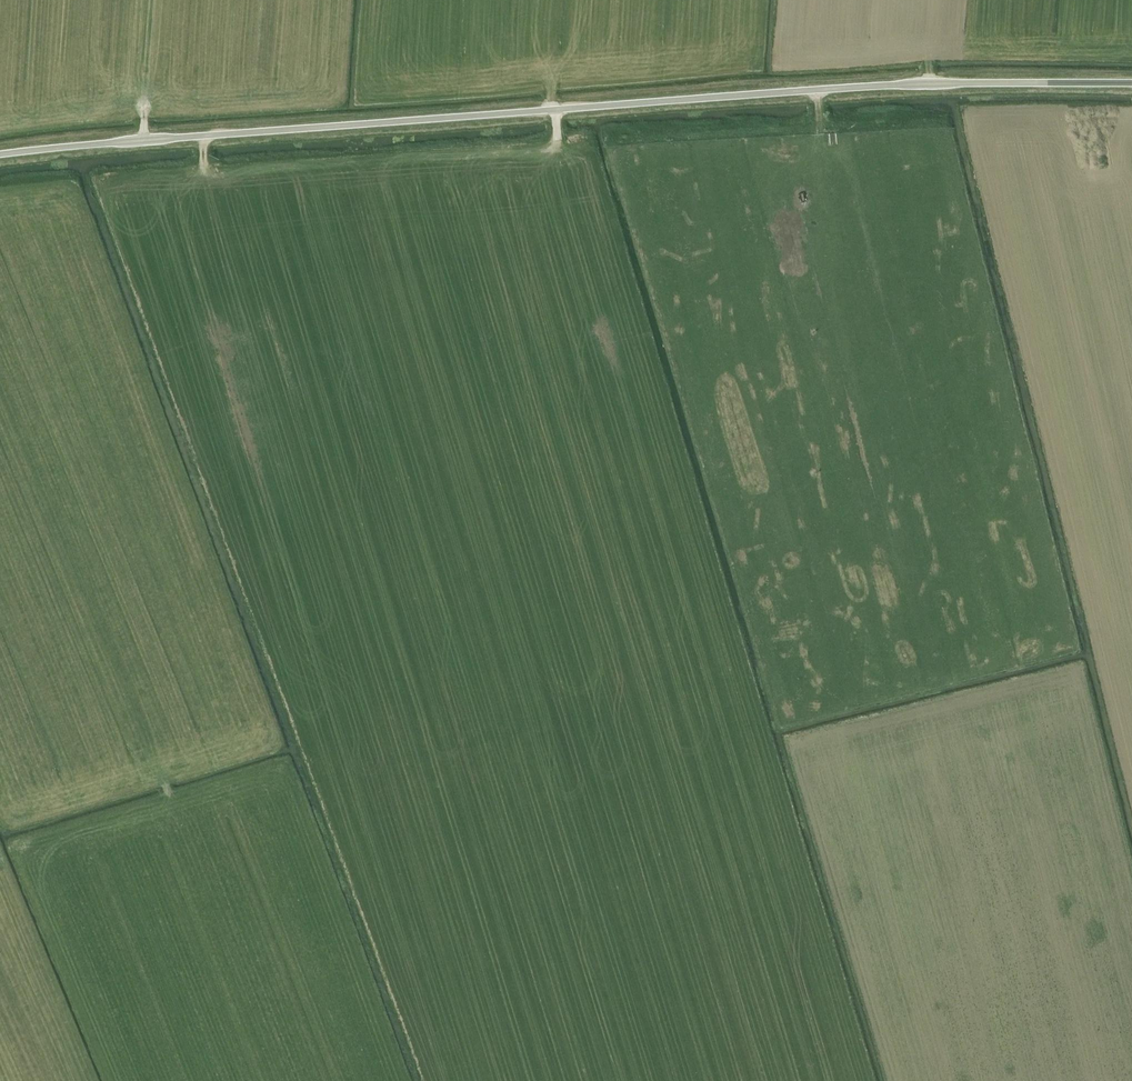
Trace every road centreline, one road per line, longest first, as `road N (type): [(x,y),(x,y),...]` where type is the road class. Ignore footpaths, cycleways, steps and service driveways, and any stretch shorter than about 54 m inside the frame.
road 1 (unclassified): [(1131,83),(939,84),(556,107),(0,156)]

